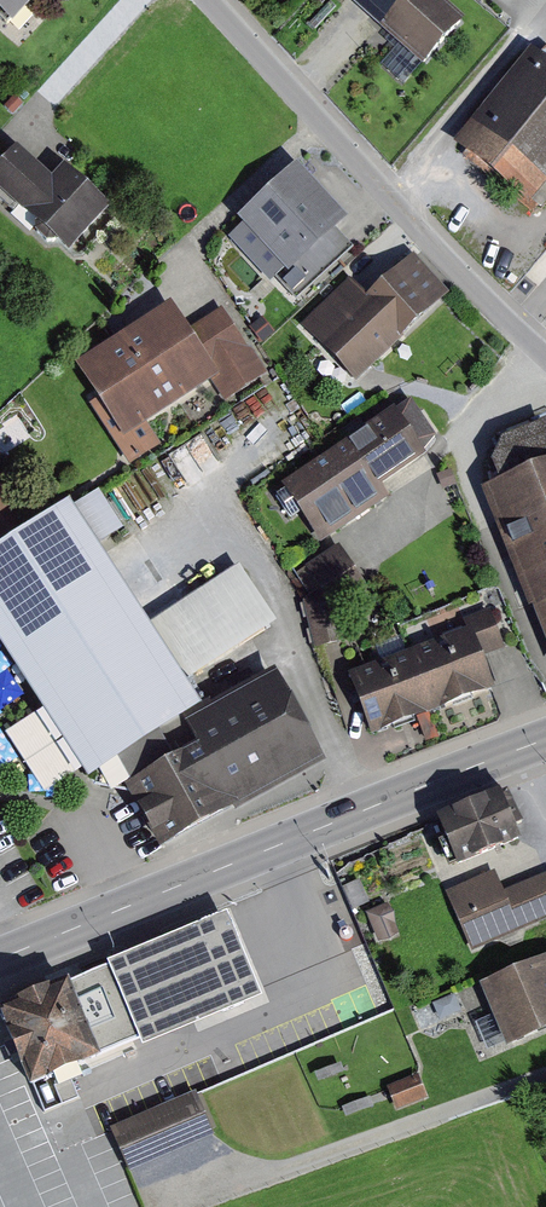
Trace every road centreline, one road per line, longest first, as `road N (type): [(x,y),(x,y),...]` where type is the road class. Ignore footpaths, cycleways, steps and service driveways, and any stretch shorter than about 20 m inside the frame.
road 1 (secondary): [(522,748),(0,958)]
road 2 (residential): [(545,357),(208,0)]

